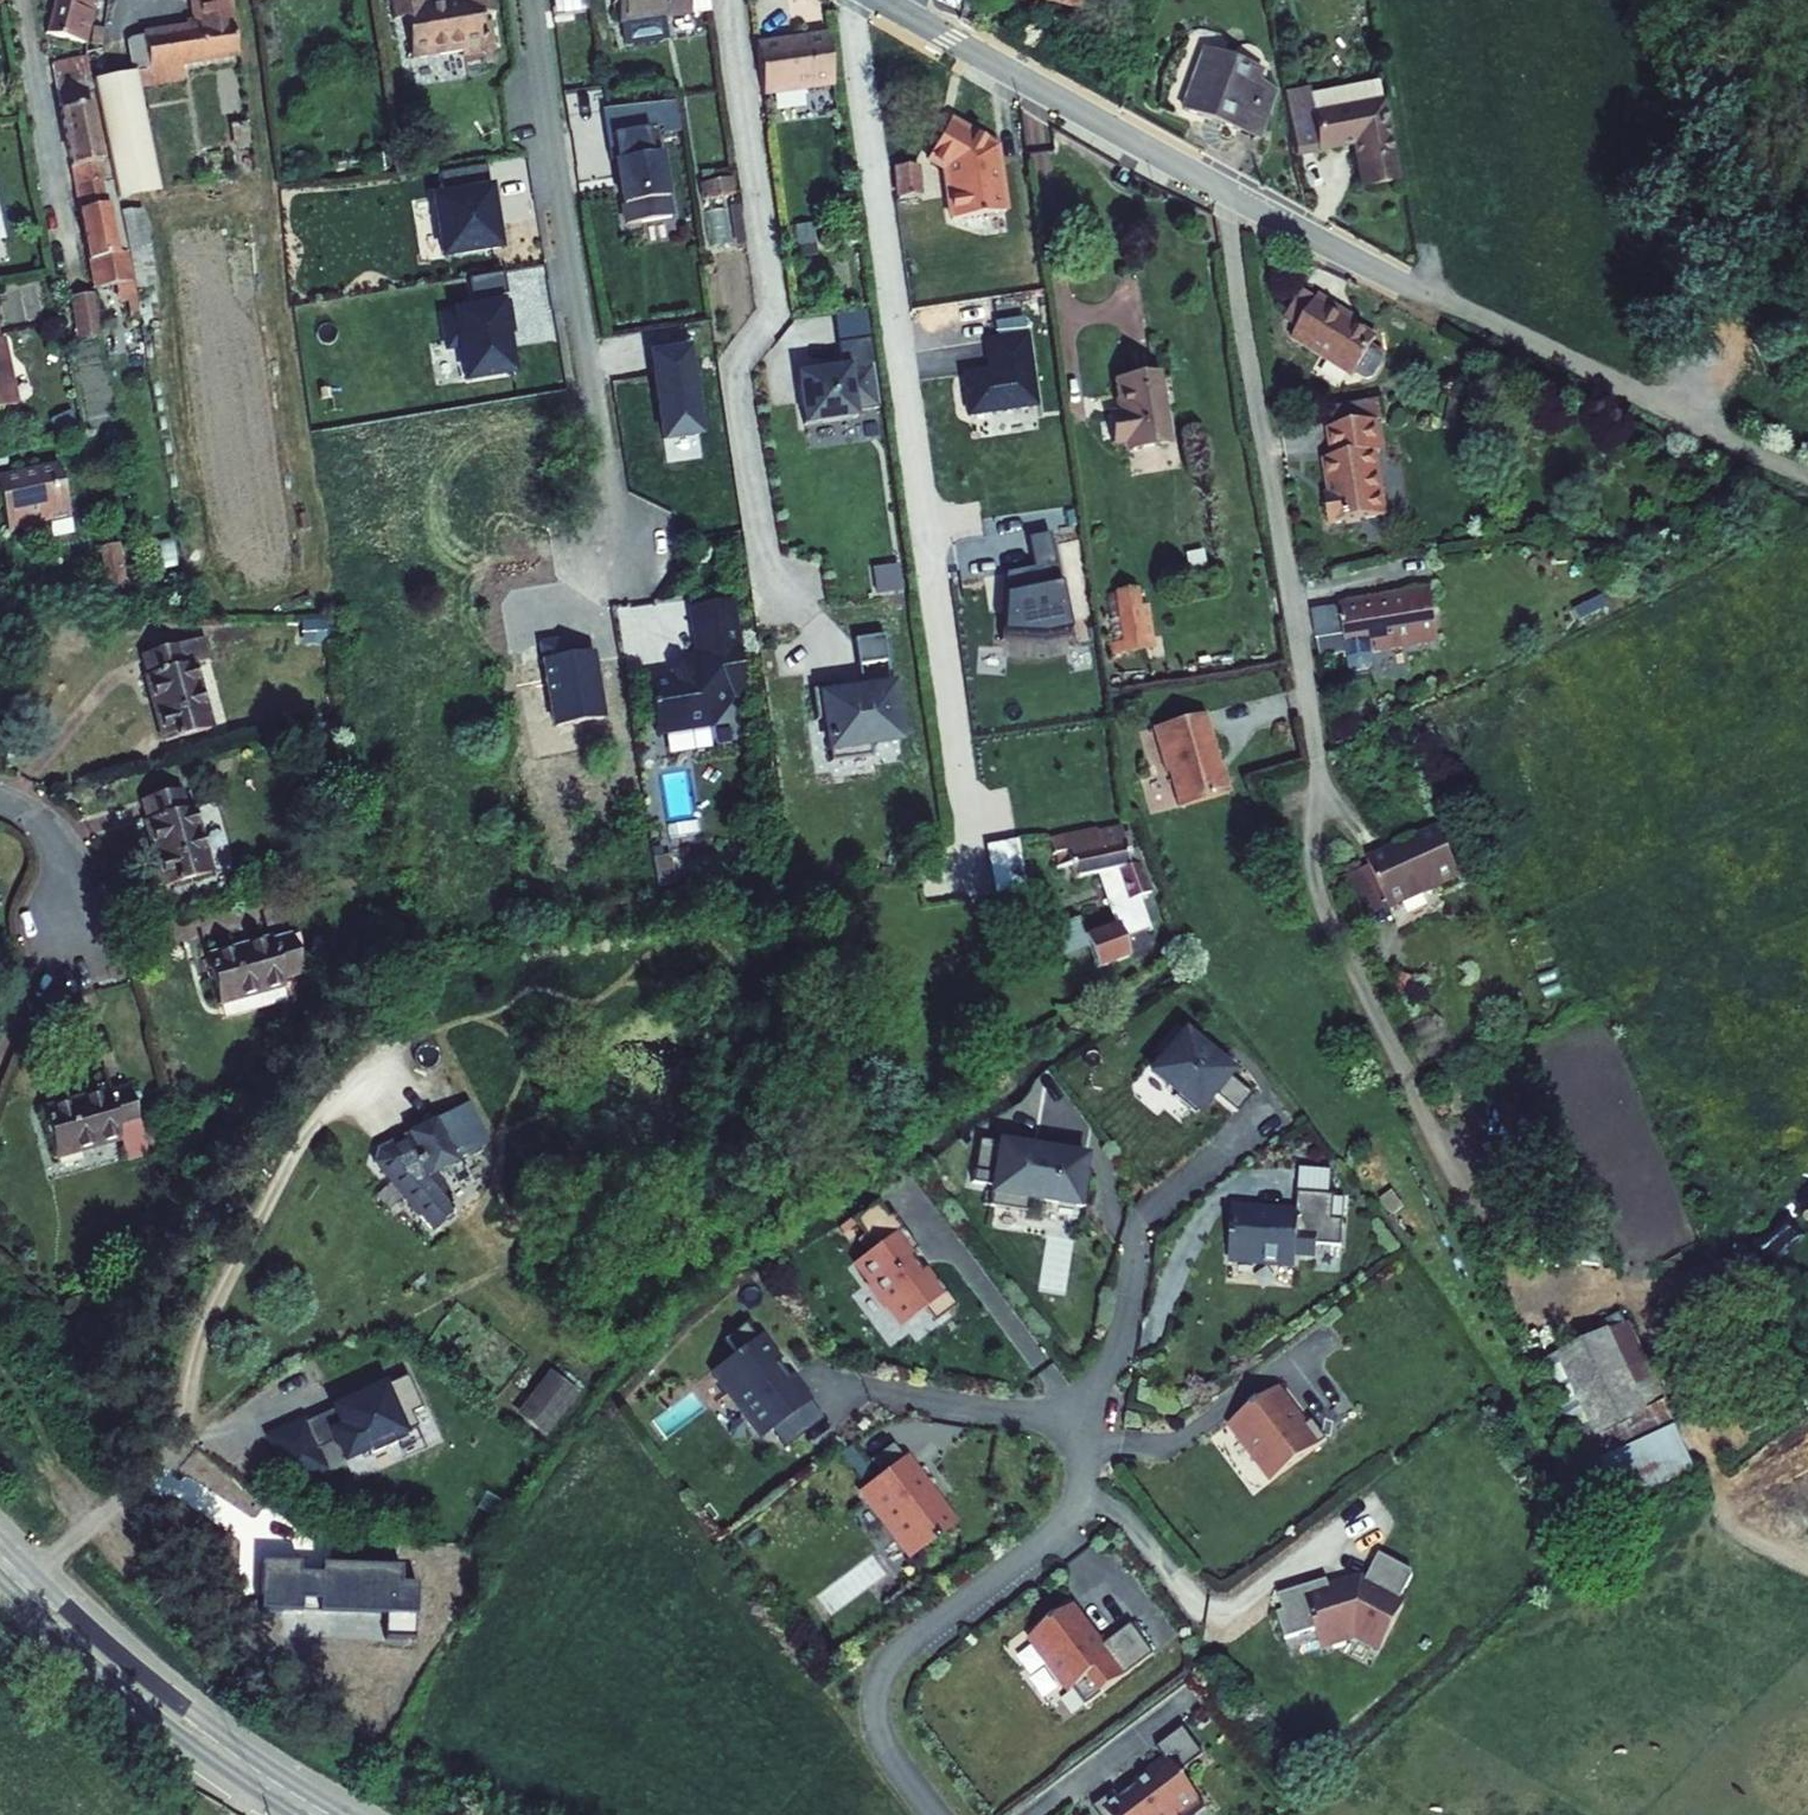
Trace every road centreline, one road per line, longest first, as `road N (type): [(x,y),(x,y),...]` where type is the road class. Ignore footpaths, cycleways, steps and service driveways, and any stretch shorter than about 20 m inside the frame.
road 1 (residential): [(848,0),(971,841)]
road 2 (residential): [(731,0),(774,310),(735,368),(775,606)]
road 3 (residential): [(533,0),(626,591)]
road 4 (residential): [(1226,191),(1317,742)]
road 5 (residential): [(1682,417),(1226,191)]
road 6 (residential): [(1475,1210),(1324,910),(1313,858),(1317,742)]
road 7 (residential): [(938,1814),(883,1740),(880,1679),(898,1651),(1063,1527),(1084,1486),(1092,1423)]
road 8 (secondary): [(347,1814),(160,1690),(0,1541)]
road 9 (secondary): [(0,1578),(149,1710),(297,1814)]
road 10 (residential): [(1226,191),(903,12)]
road 11 (residential): [(1092,1423),(878,1389)]
road 12 (residential): [(0,800),(33,820),(50,845),(62,926)]
road 13 (unclassified): [(1807,476),(1682,417)]
road 14 (residential): [(1092,1423),(1100,1383),(1124,1340),(1130,1299)]

